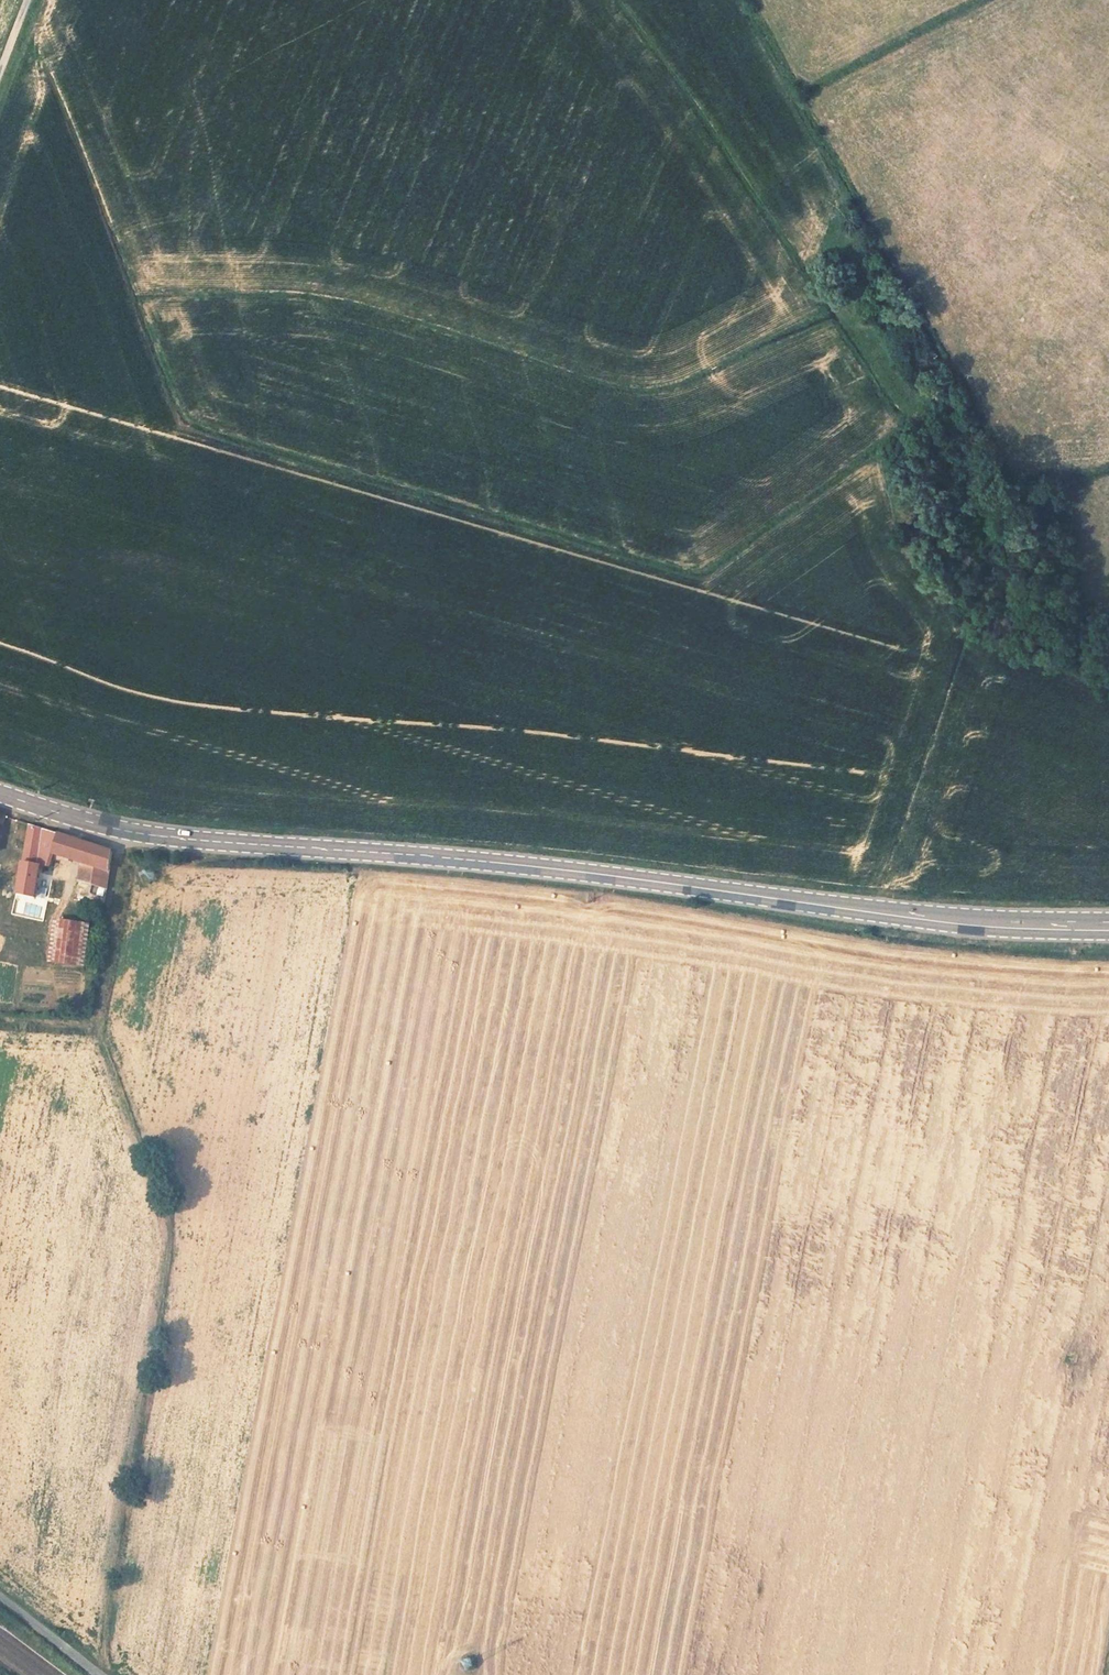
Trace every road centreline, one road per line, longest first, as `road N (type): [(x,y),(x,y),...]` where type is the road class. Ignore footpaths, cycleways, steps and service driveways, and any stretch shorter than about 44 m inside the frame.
road 1 (primary): [(1108,928),(962,924),(462,855),(208,843),(123,830),(0,791)]
road 2 (unclassified): [(100,1674),(0,1598)]

